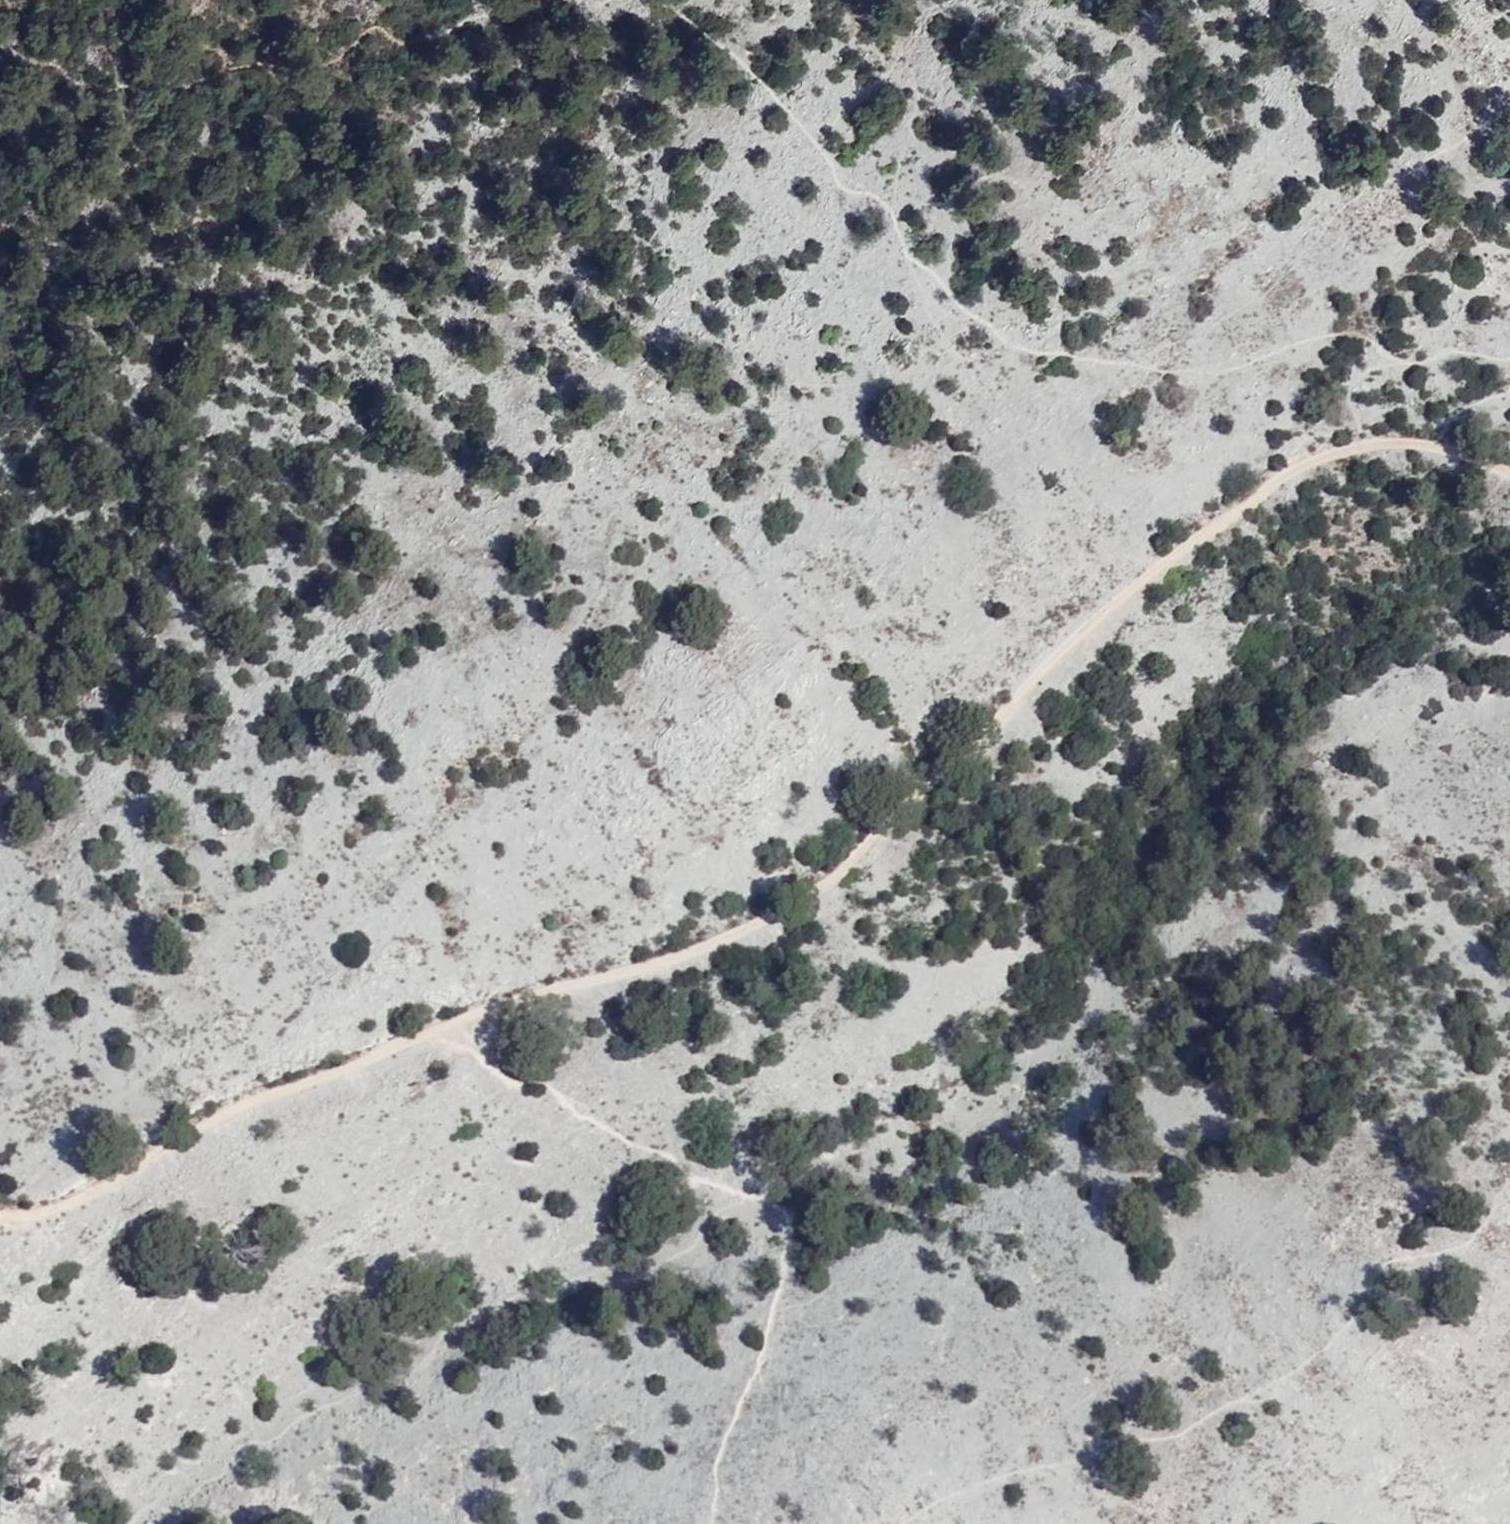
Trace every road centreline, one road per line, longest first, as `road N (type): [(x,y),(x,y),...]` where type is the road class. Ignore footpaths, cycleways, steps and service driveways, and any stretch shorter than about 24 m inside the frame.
road 1 (track): [(1509,468),(1476,450),(1402,442),(1309,449),(1168,555),(1025,680),(886,820),(684,956),(454,1020),(234,1107),(102,1189),(33,1215),(0,1215)]

